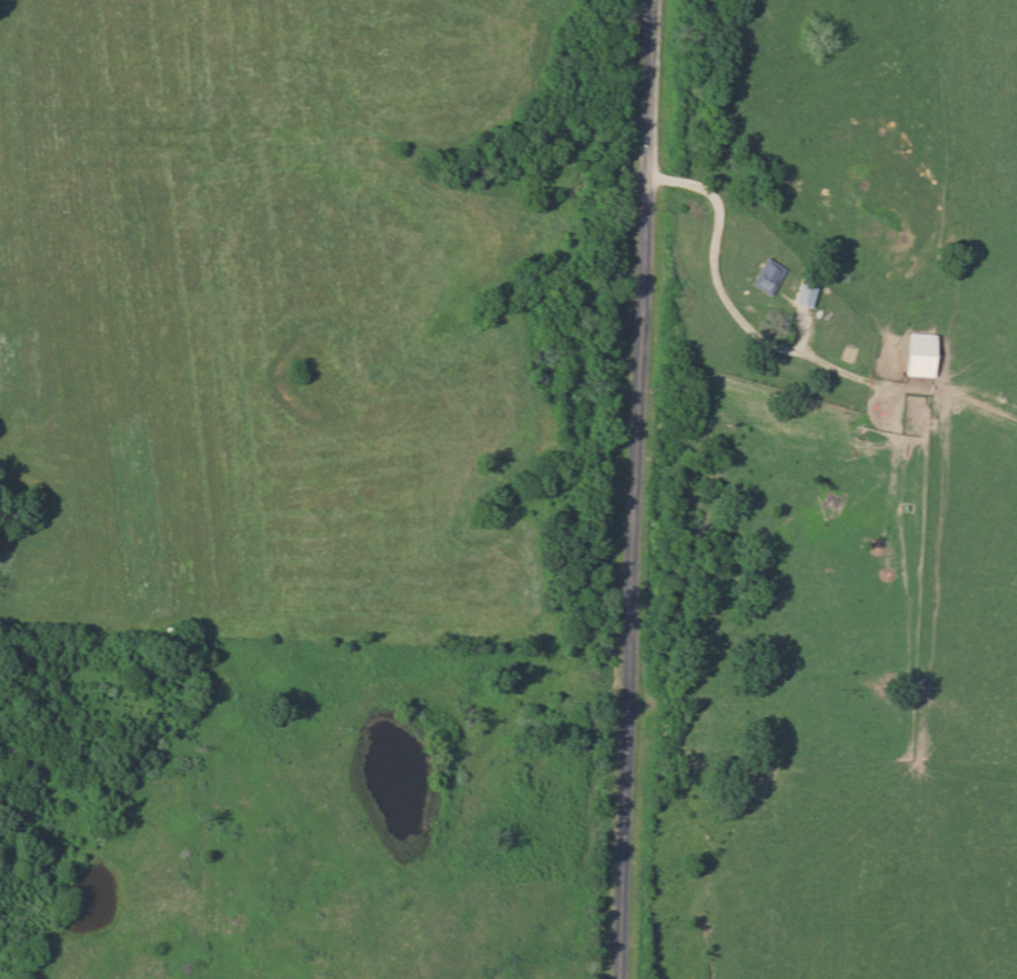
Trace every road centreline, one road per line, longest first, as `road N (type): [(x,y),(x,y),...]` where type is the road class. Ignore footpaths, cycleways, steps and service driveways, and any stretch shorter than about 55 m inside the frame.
road 1 (residential): [(621,978),(650,0)]

